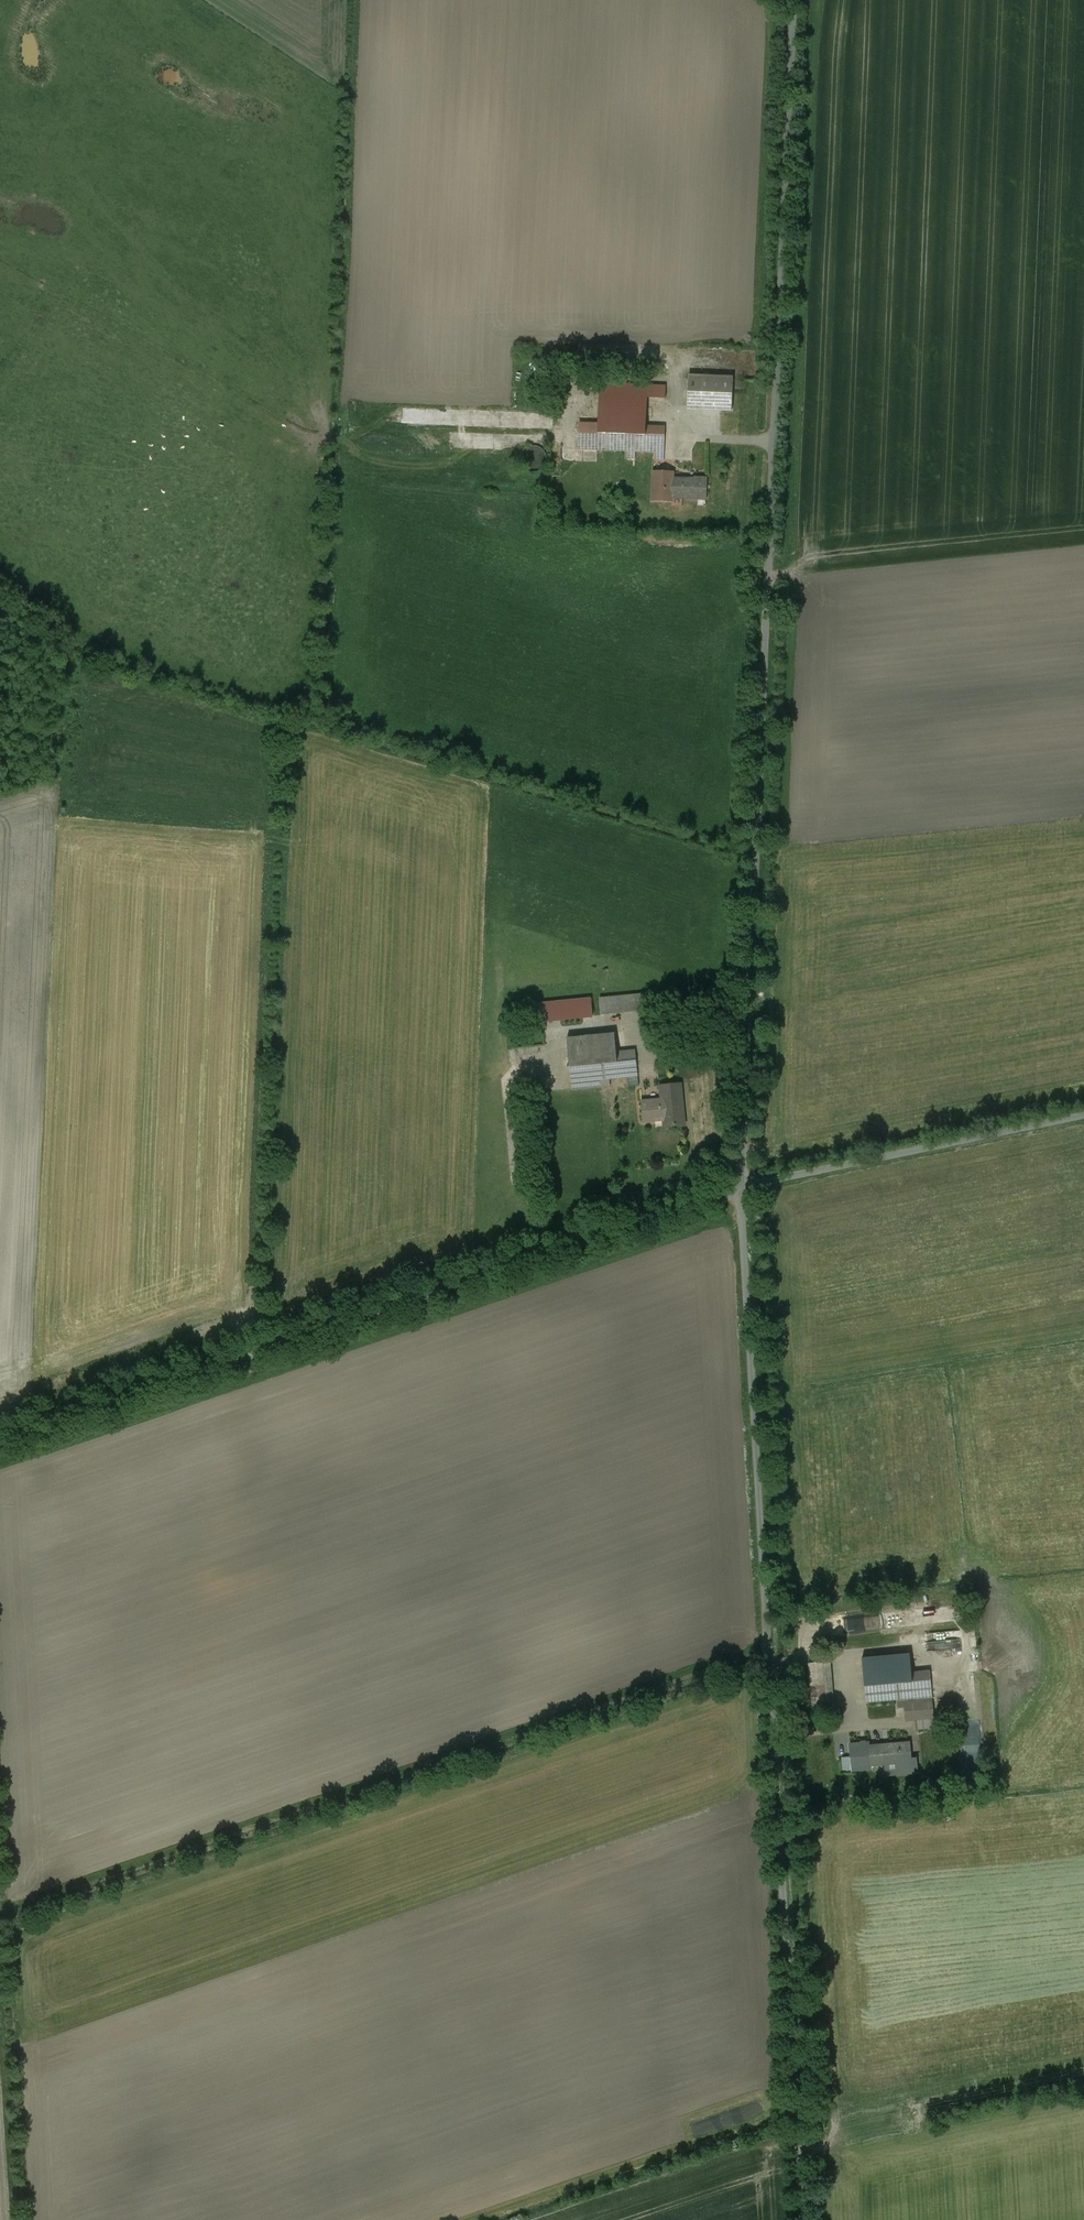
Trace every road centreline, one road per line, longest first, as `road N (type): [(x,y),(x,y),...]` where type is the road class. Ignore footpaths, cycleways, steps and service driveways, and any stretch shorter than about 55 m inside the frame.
road 1 (unclassified): [(790,0),(741,1189)]
road 2 (unclassified): [(741,1189),(803,2219)]
road 3 (unclassified): [(741,1189),(0,1441)]
road 4 (unclassified): [(741,1189),(1083,1116)]

